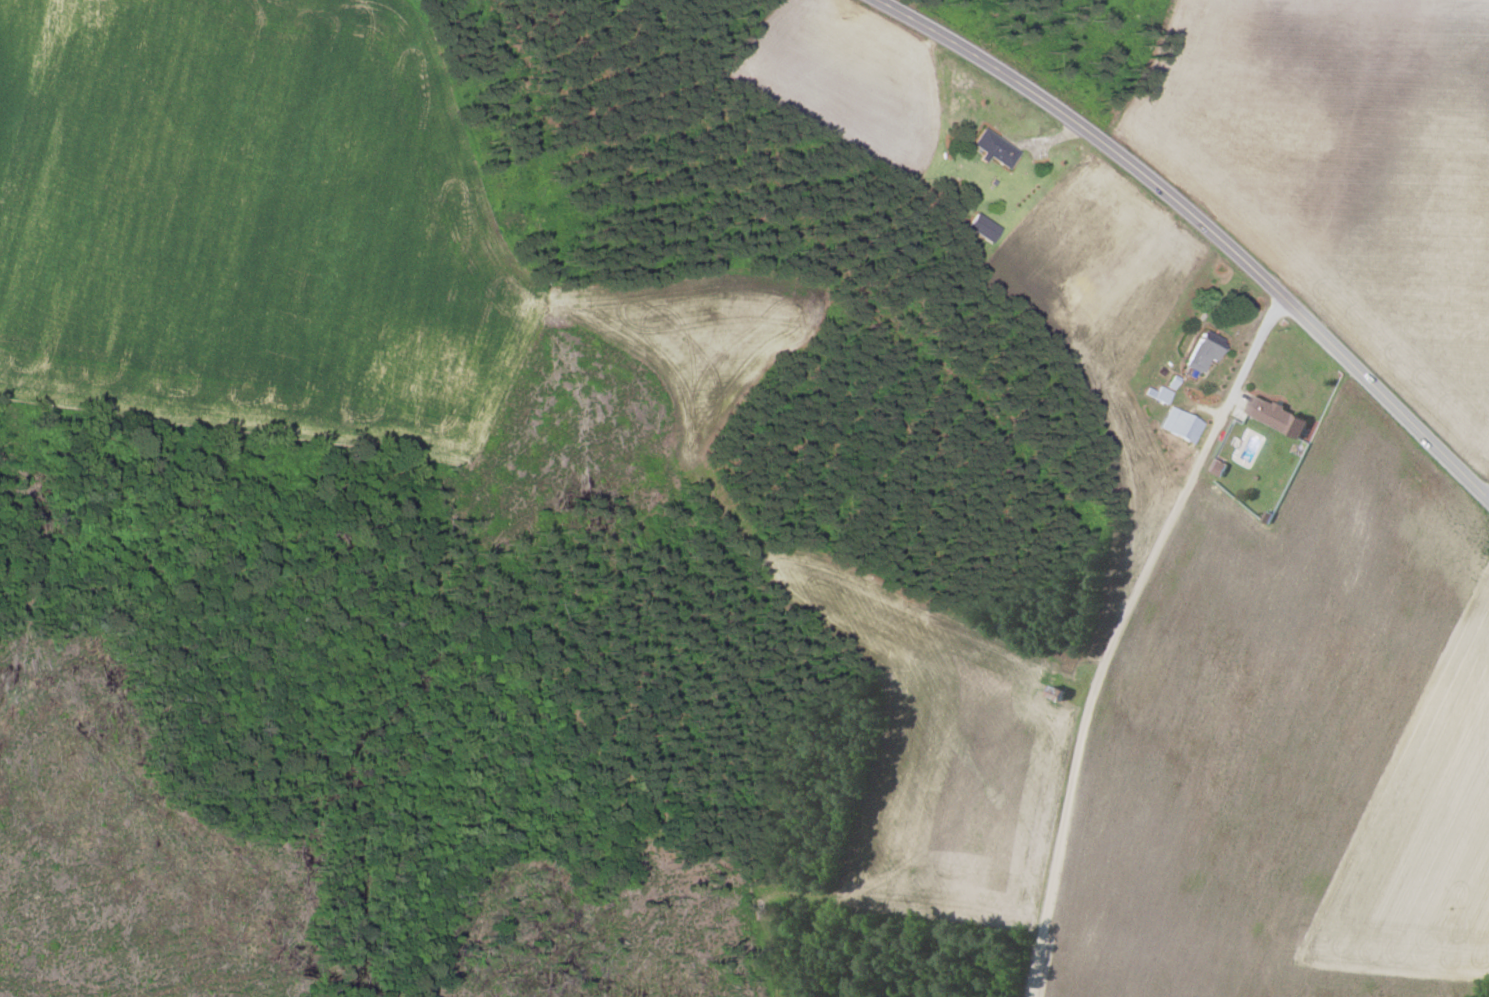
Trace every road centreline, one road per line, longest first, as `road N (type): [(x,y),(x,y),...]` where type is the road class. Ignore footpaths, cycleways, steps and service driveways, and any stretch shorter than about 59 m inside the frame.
road 1 (secondary): [(1488,497),(1147,177),(1006,77),(876,0)]
road 2 (residential): [(1280,296),(1102,662),(1027,996)]

